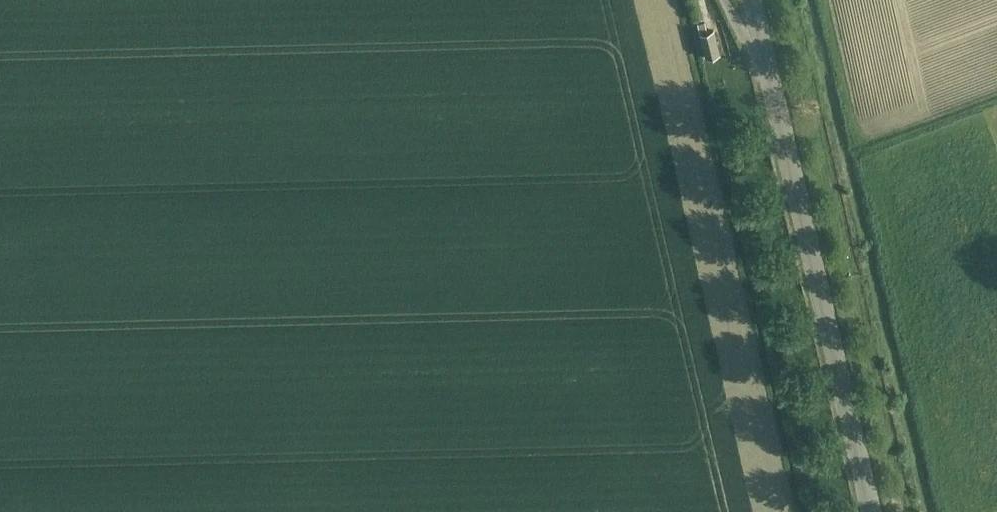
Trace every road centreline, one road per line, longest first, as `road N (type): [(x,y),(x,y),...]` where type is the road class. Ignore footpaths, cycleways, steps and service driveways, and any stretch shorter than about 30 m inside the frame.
road 1 (unclassified): [(870,511),(766,63)]

